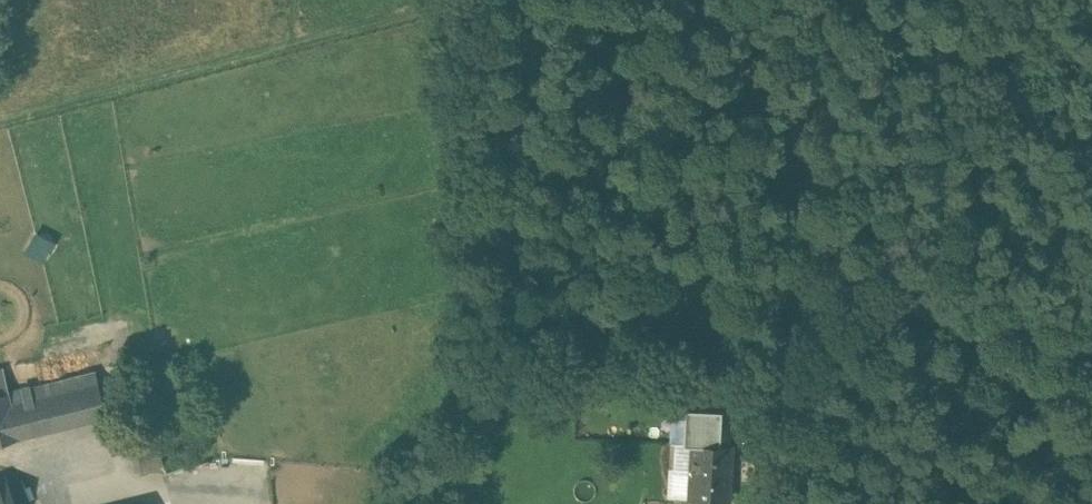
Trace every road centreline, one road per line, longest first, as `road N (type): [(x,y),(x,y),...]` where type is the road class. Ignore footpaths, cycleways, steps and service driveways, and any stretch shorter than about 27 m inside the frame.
road 1 (track): [(820,0),(801,418)]
road 2 (track): [(803,363),(515,360)]

